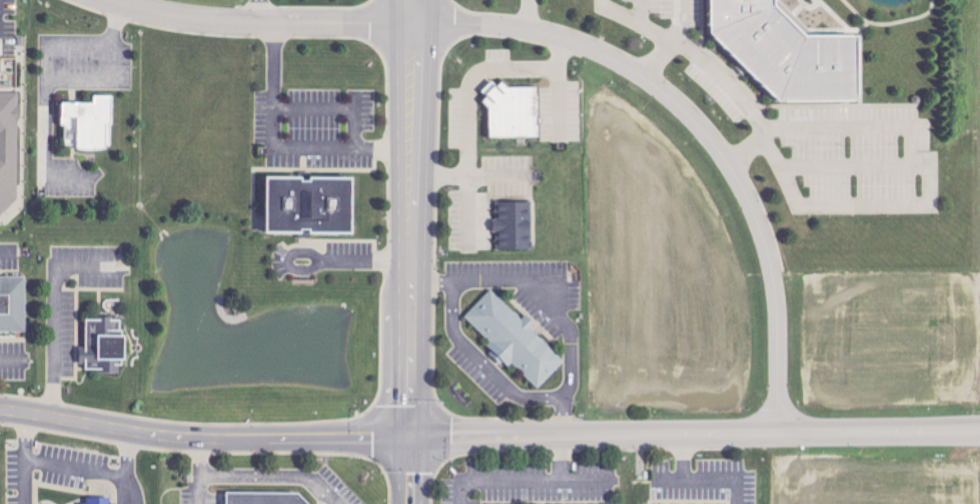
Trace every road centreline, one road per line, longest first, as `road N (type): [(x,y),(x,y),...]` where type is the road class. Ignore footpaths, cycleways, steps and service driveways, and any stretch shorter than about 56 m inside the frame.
road 1 (residential): [(775,433),(778,310),(754,204),(701,122),(643,72),(567,36),(505,24),(226,22),(109,0)]
road 2 (tertiary): [(412,438),(179,438),(0,410)]
road 3 (tertiary): [(412,438),(416,24)]
road 4 (residential): [(412,438),(775,433)]
road 5 (residential): [(775,433),(979,431)]

